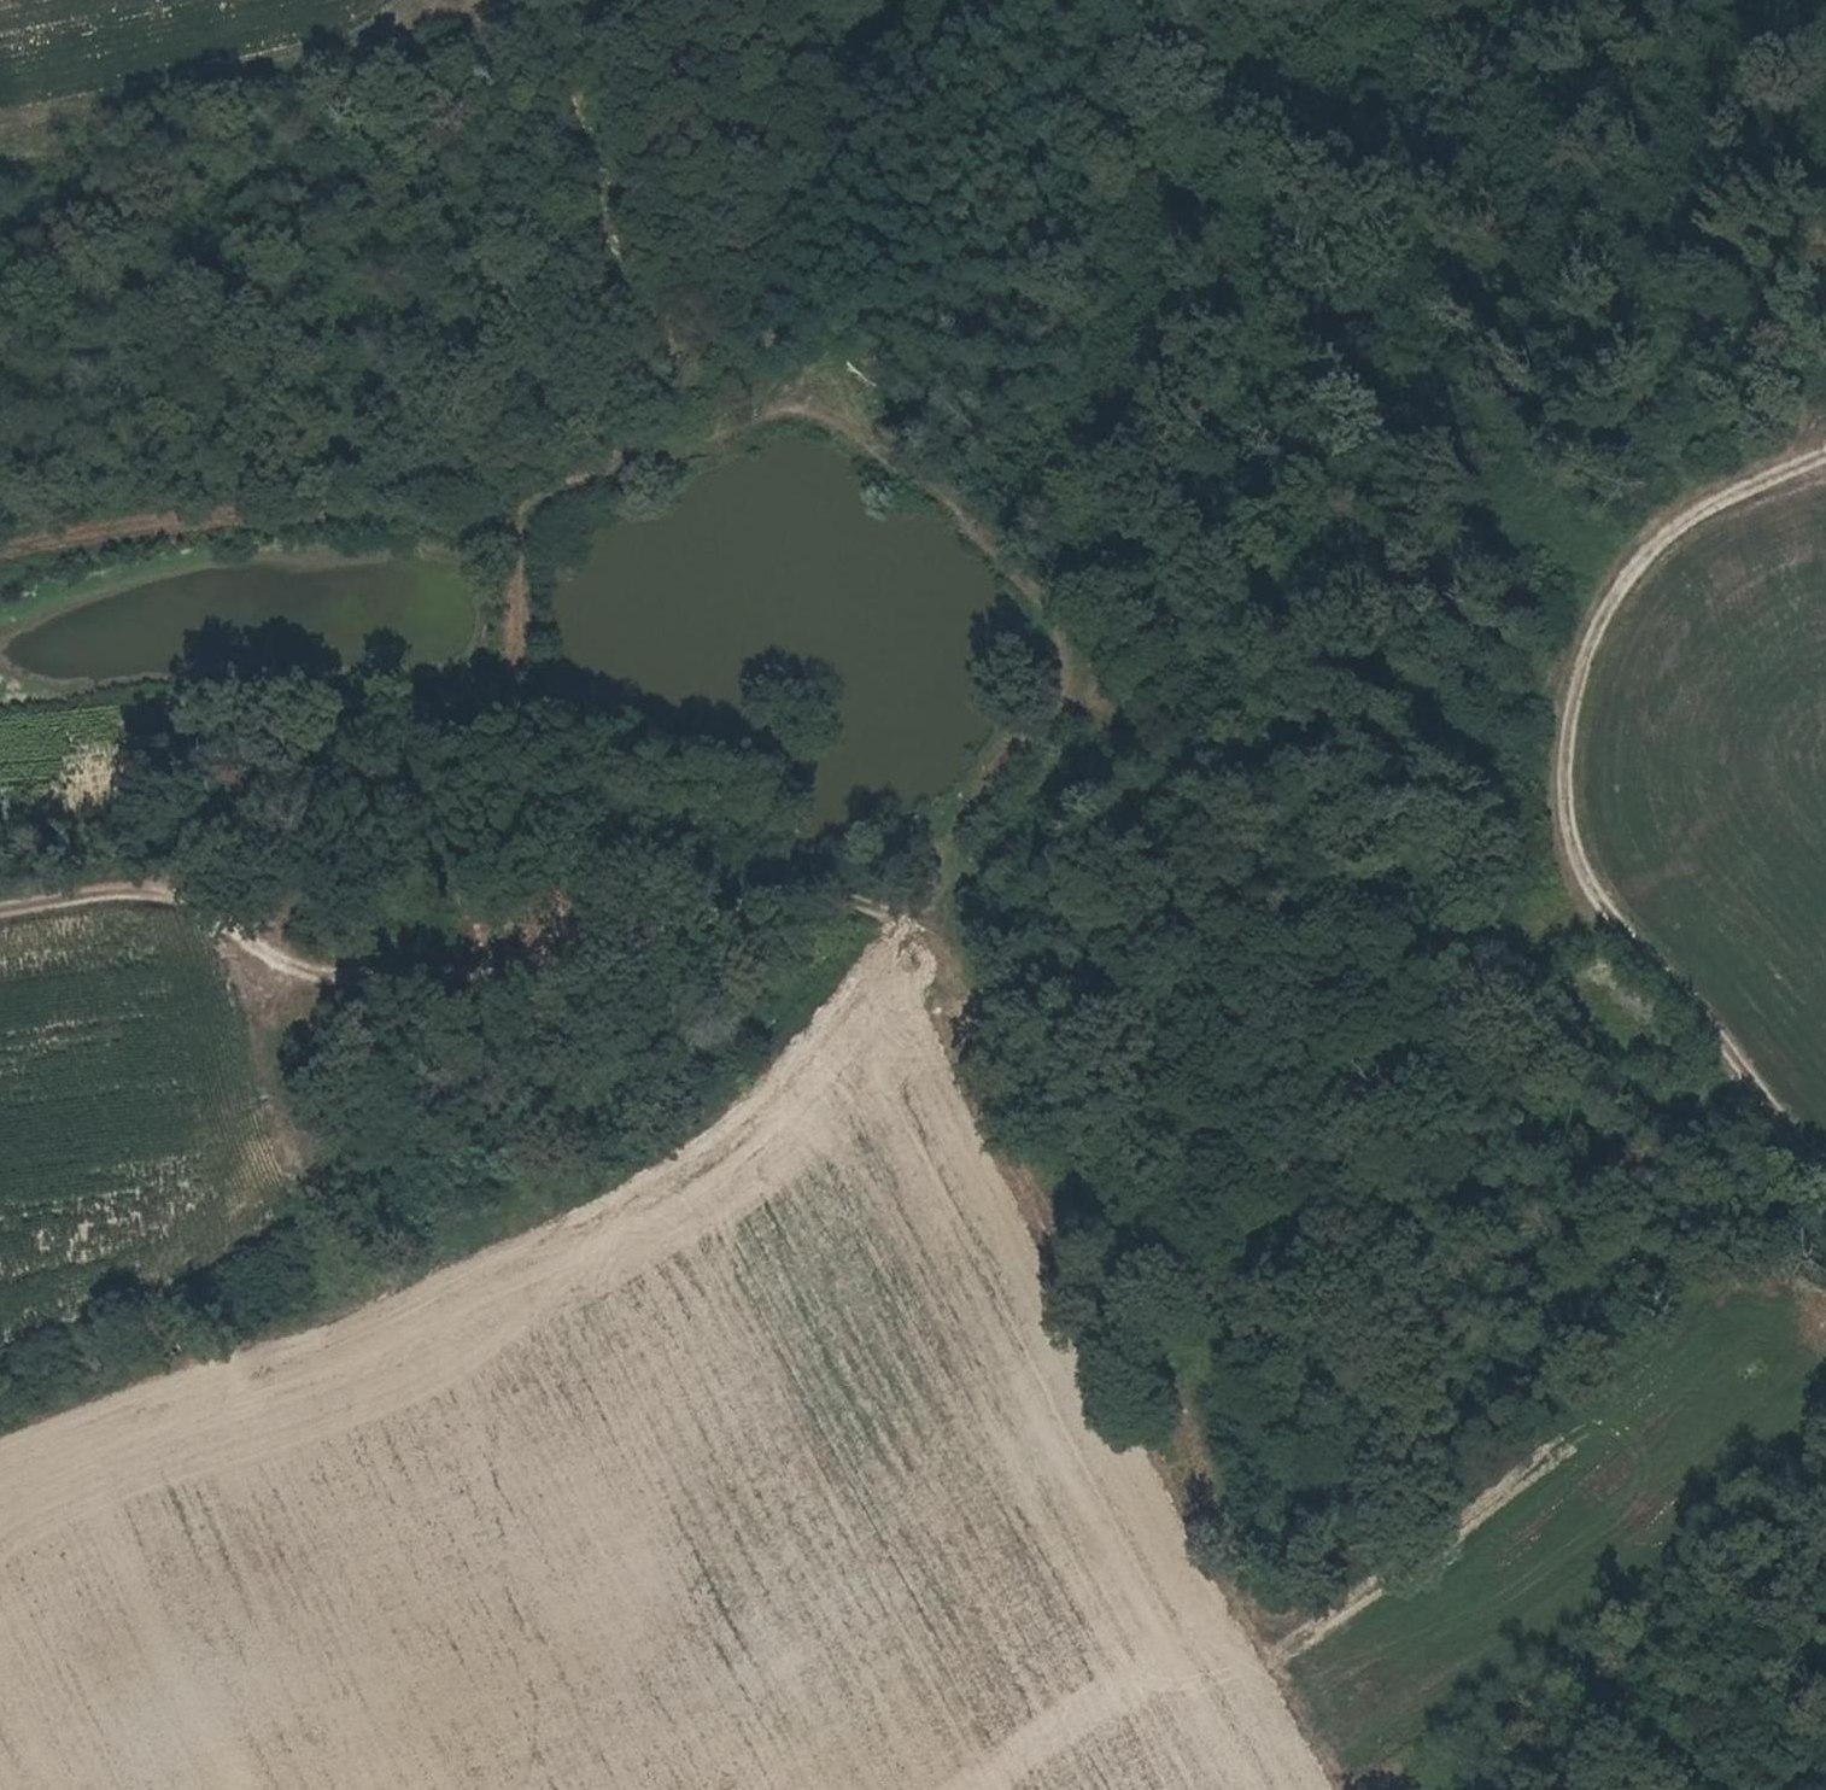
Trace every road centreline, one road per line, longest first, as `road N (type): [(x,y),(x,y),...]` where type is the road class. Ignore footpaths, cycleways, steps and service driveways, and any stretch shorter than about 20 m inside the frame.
road 1 (track): [(1825,1168),(1580,876),(1560,797),(1570,693),(1603,612),(1663,530),(1716,501),(1825,467)]
road 2 (track): [(279,972),(151,896),(0,919)]

